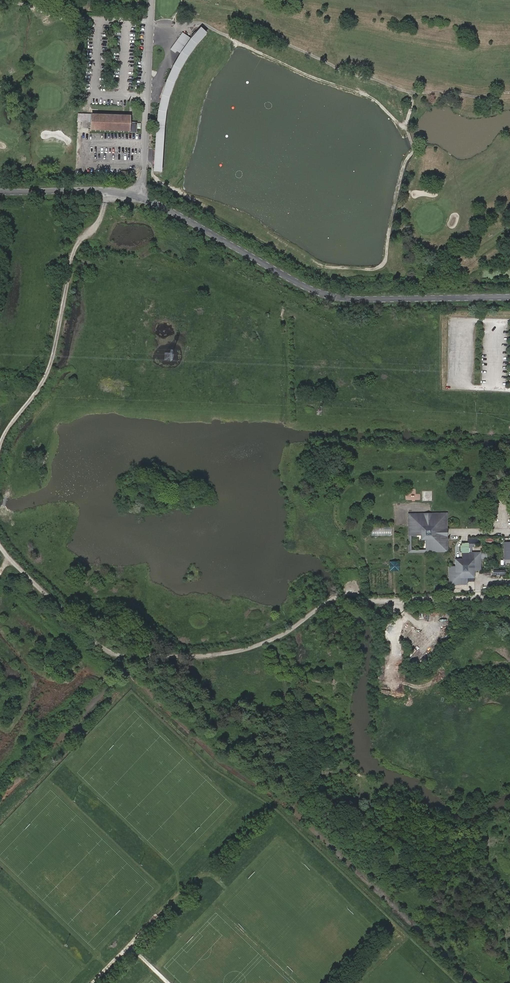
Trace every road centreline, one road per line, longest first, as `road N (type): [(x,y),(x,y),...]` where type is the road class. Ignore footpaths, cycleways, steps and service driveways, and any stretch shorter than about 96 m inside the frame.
road 1 (unclassified): [(0,188),(139,198),(336,297),(509,298)]
road 2 (track): [(0,450),(48,373),(74,254),(101,219),(109,192)]

